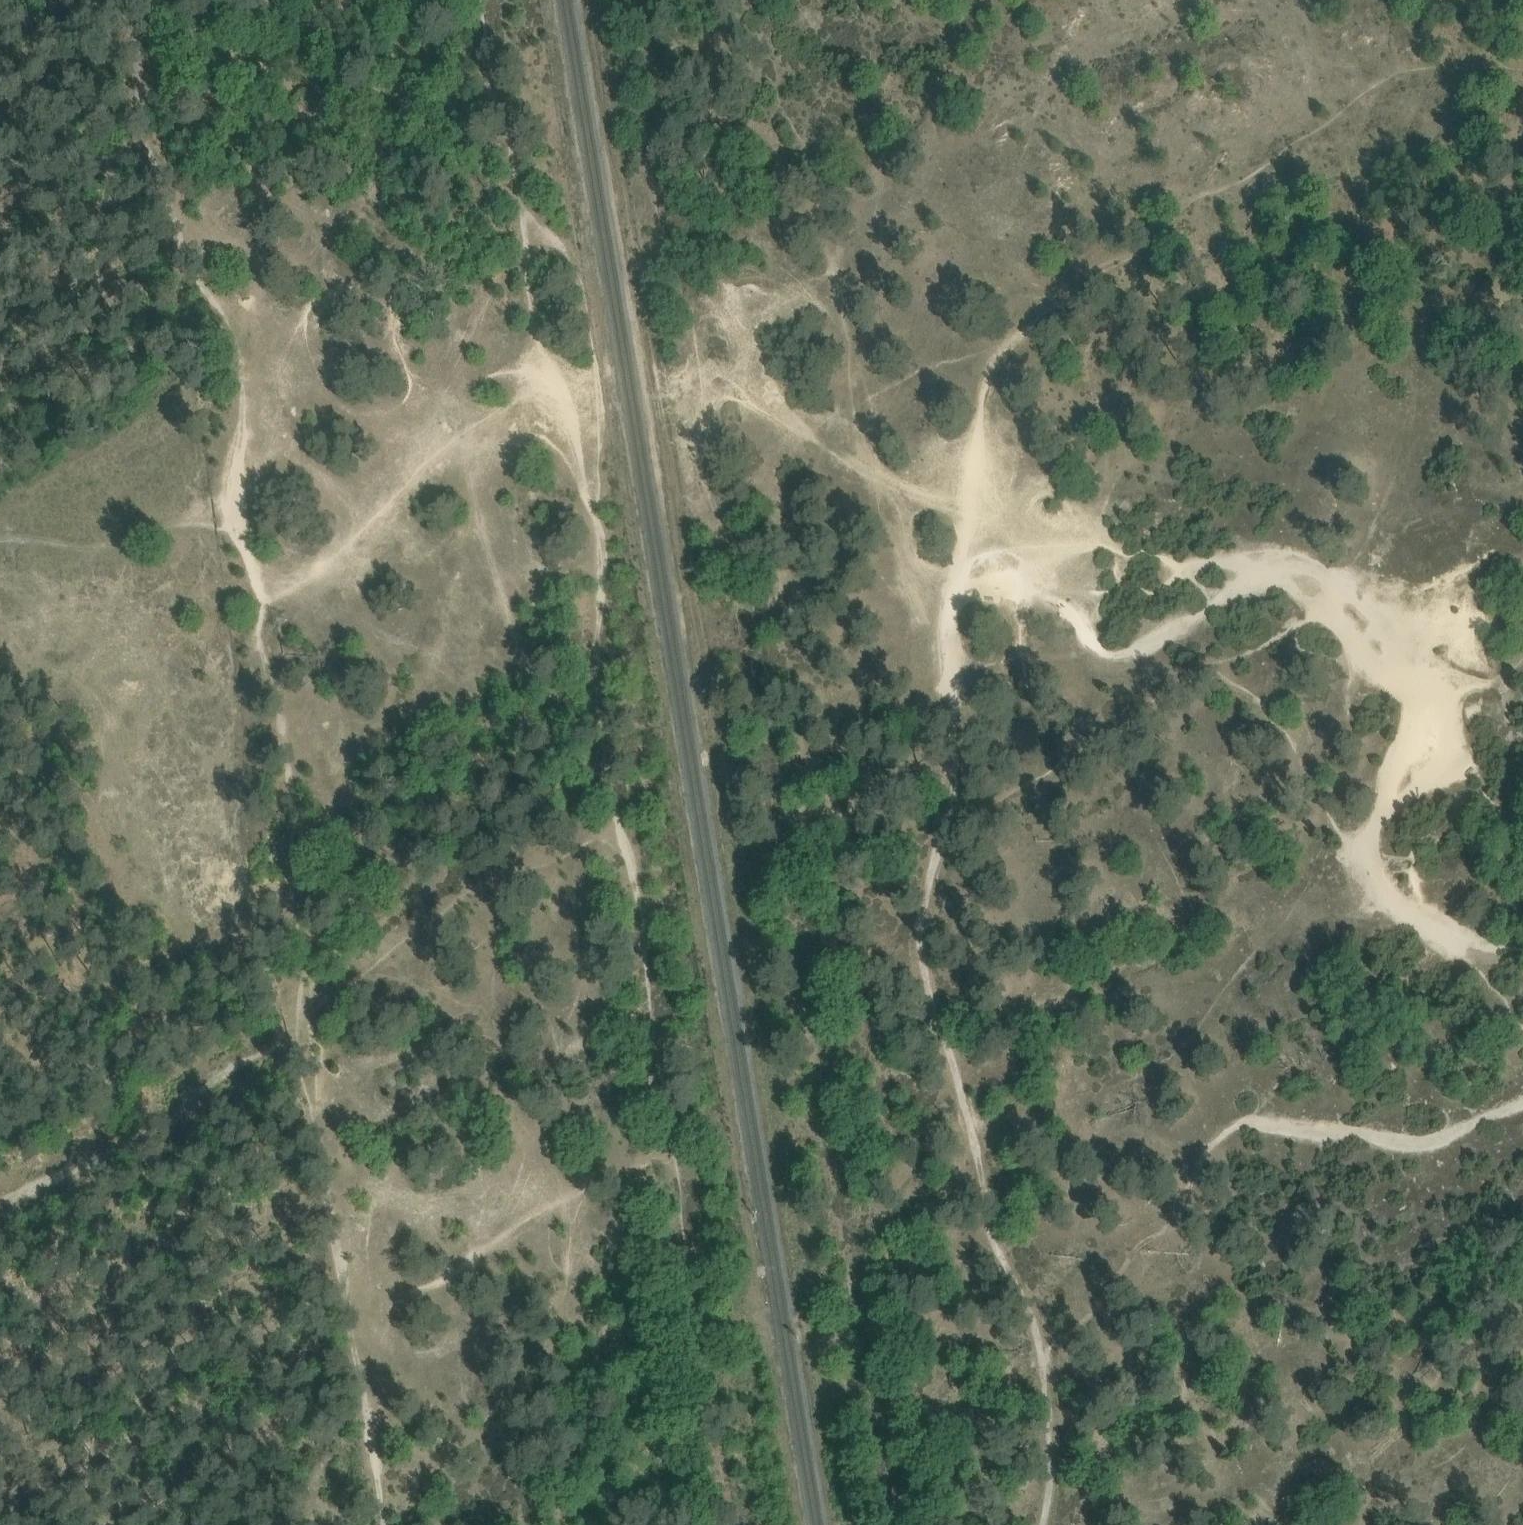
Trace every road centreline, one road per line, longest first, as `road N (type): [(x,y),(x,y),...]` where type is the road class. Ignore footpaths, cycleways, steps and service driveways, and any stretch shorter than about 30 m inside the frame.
road 1 (track): [(1042,1524),(1052,1493),(1040,1347),(996,1234),(924,939),(950,822),(956,729),(946,628),(980,517)]
road 2 (track): [(301,1019),(0,1211)]

